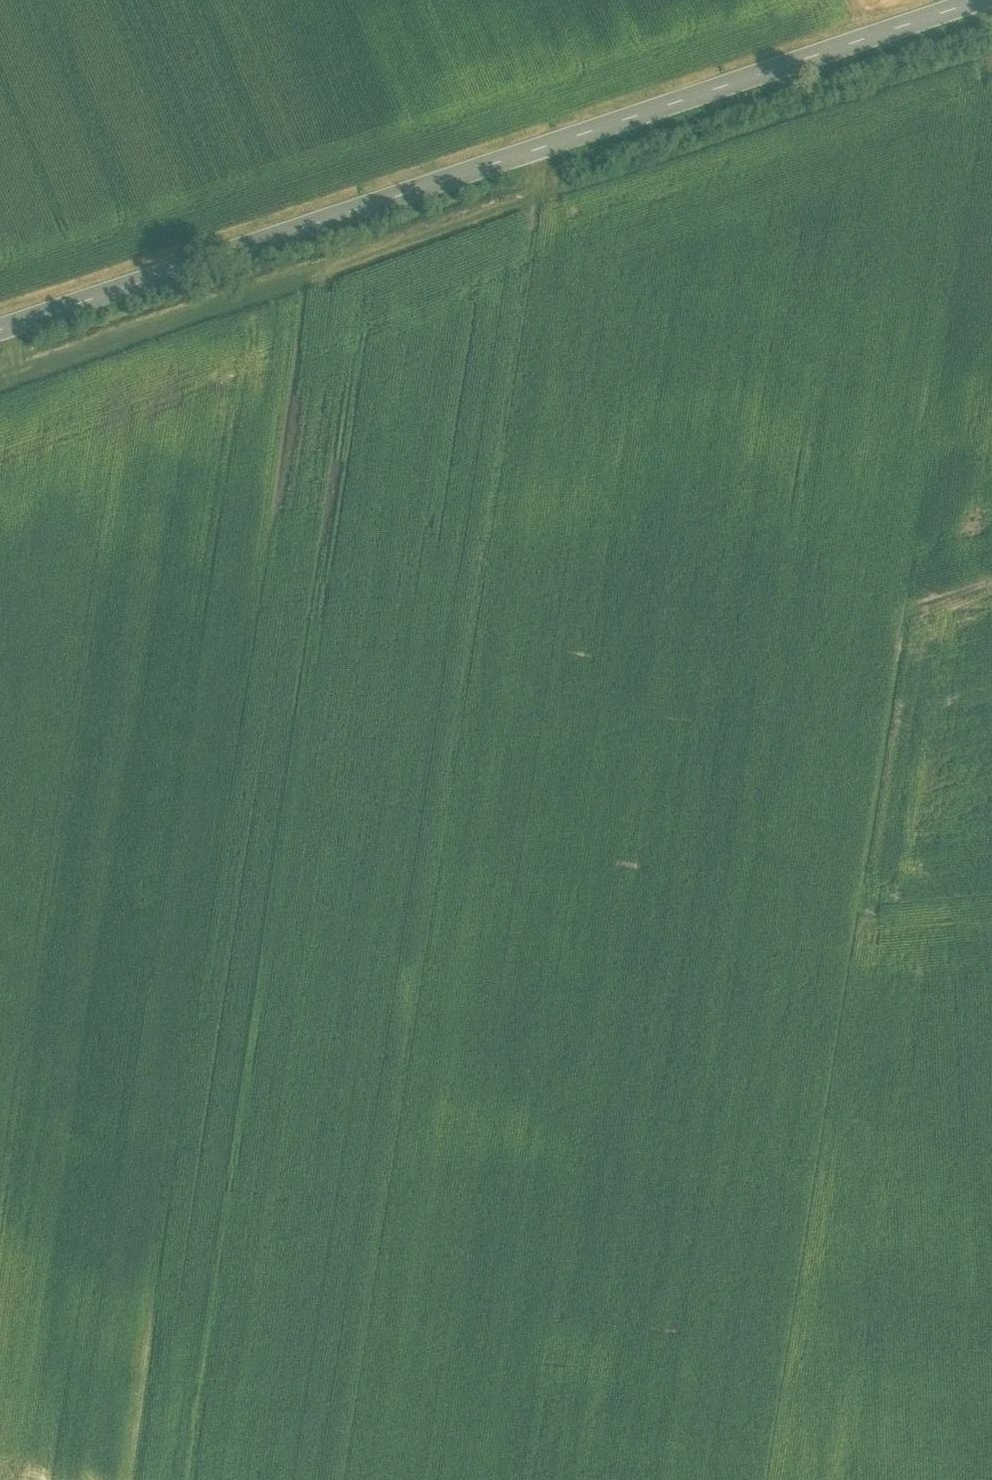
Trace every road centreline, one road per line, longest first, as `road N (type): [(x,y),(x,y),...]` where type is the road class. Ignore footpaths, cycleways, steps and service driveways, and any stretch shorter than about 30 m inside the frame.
road 1 (tertiary): [(0,330),(983,0)]

